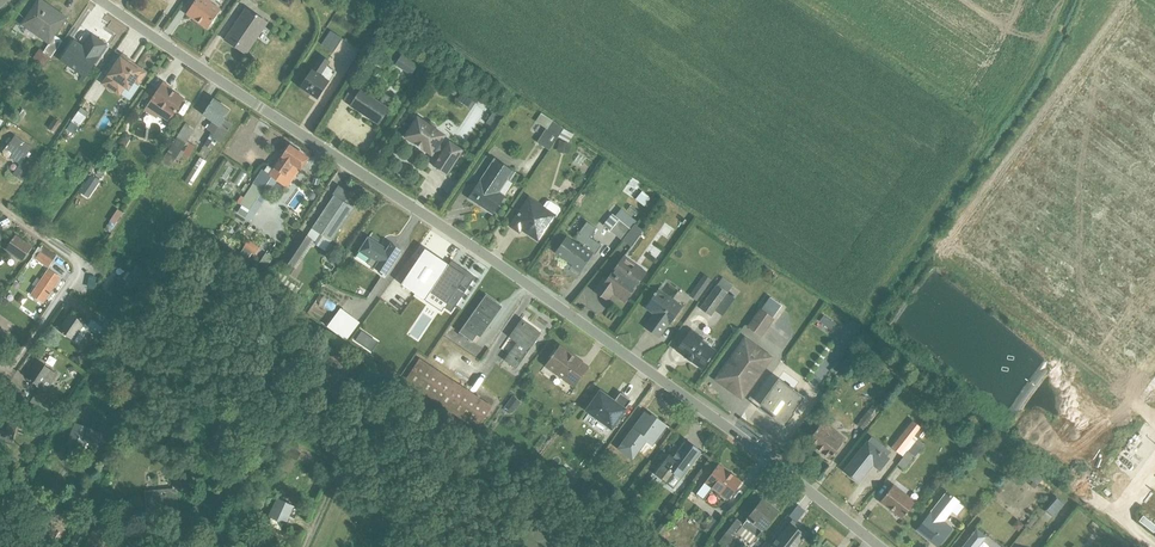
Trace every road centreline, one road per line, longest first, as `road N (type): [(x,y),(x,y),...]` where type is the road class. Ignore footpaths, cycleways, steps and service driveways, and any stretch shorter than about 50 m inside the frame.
road 1 (residential): [(881,546),(570,314),(100,0)]
road 2 (residential): [(305,546),(341,452),(219,375)]
road 3 (residential): [(0,364),(18,361),(78,271),(74,259),(0,208)]

